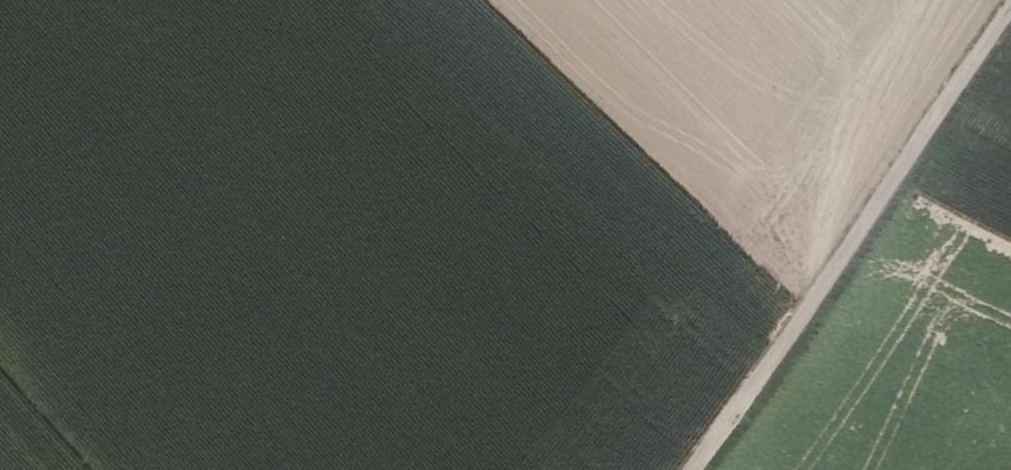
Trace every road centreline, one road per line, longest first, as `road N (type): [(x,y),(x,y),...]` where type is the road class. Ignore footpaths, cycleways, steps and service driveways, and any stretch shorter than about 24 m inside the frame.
road 1 (track): [(700,469),(1010,12)]

